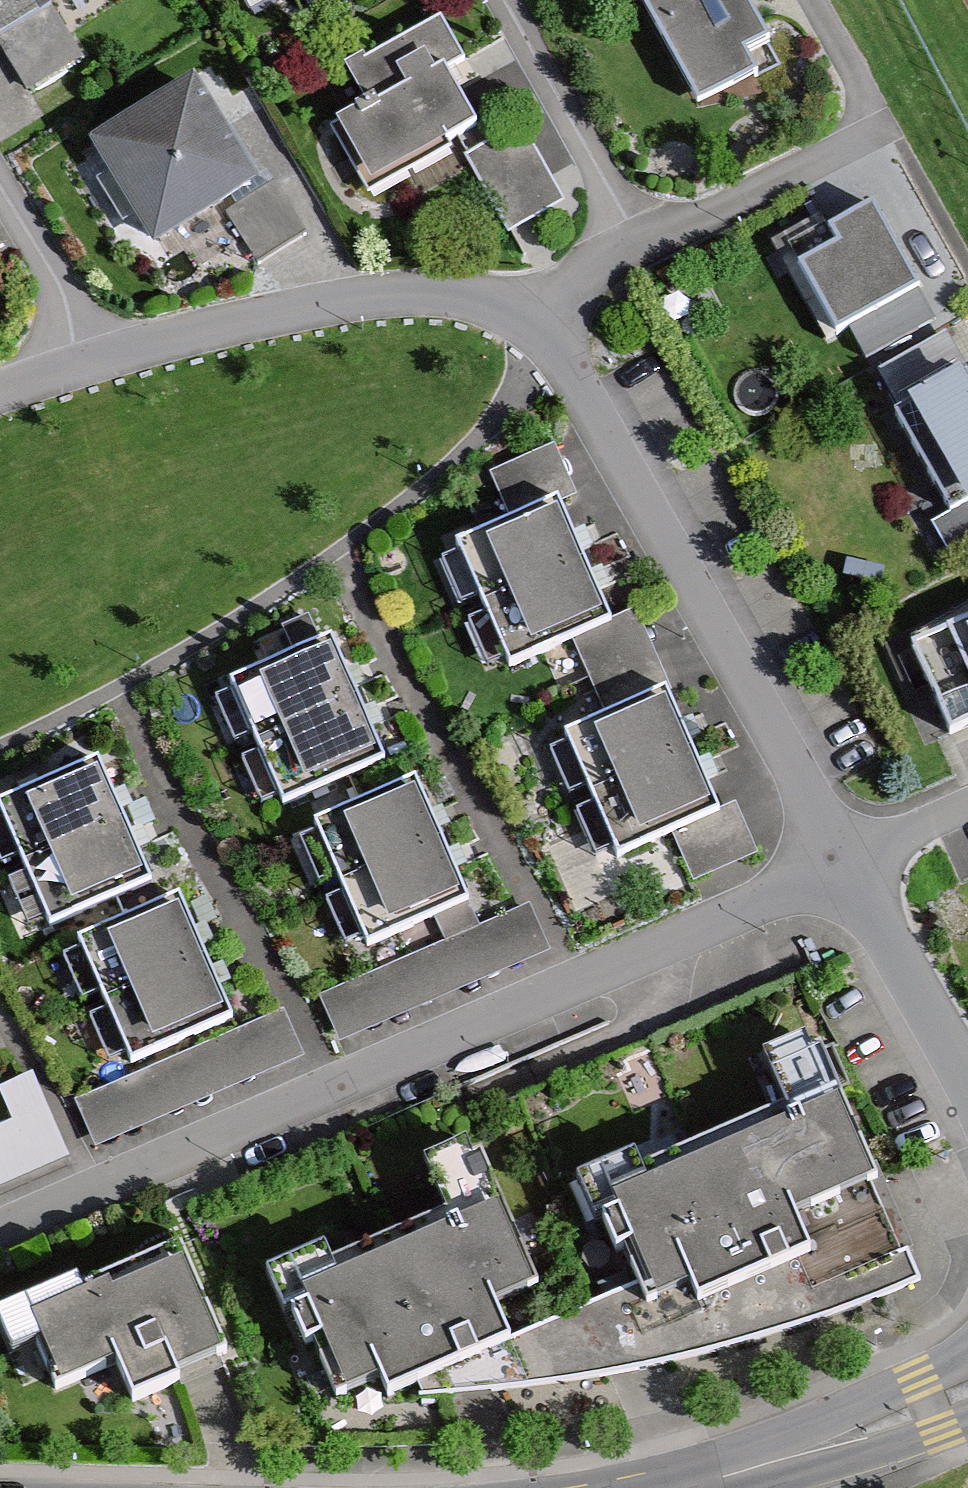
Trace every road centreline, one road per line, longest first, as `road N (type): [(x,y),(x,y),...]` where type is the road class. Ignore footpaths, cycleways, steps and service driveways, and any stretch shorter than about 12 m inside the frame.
road 1 (residential): [(843,860),(0,1231)]
road 2 (residential): [(533,319),(569,366),(843,860)]
road 3 (residential): [(84,365),(372,296),(481,301),(533,319)]
road 4 (residential): [(505,0),(643,248)]
road 5 (residential): [(643,248),(889,125)]
road 6 (residential): [(843,860),(967,1079)]
road 7 (tertiary): [(967,1354),(782,1461)]
road 8 (residential): [(84,365),(53,273),(0,184)]
road 9 (tertiary): [(782,1461),(967,1423)]
road 10 (residential): [(533,319),(643,248)]

